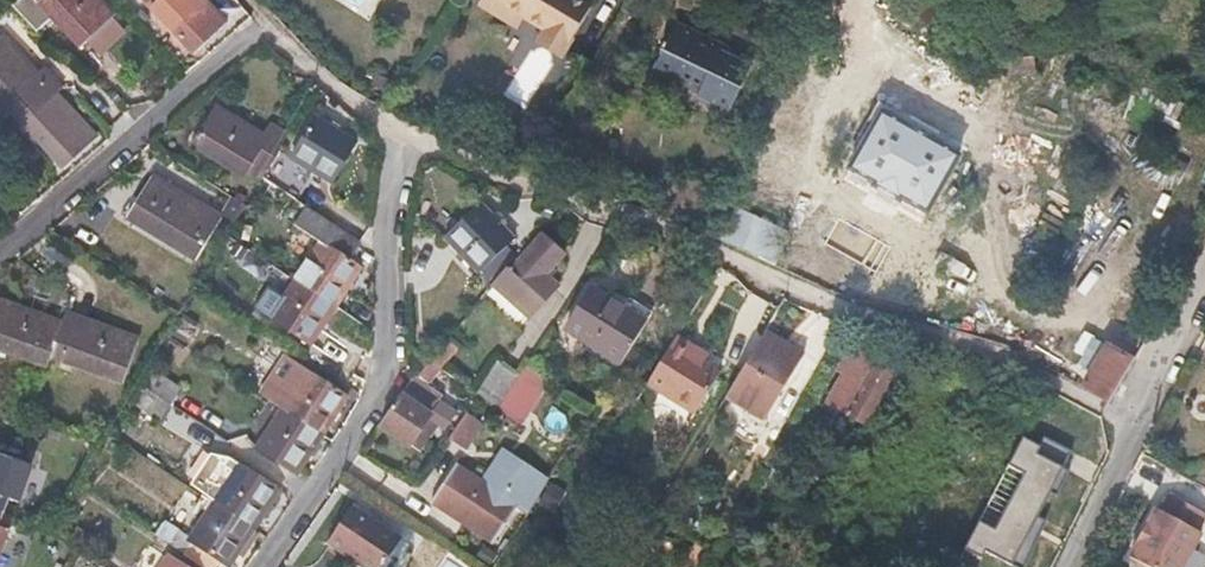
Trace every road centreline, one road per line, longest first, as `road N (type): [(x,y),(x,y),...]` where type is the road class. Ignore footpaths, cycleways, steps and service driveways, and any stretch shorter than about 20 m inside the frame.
road 1 (residential): [(395,142),(386,398),(264,566)]
road 2 (residential): [(0,248),(251,21)]
road 3 (residential): [(1071,566),(1204,301)]

